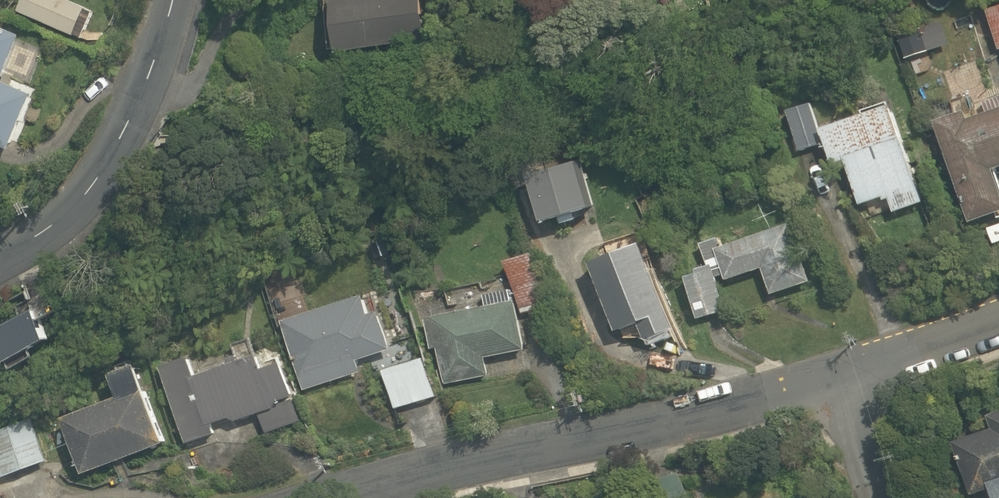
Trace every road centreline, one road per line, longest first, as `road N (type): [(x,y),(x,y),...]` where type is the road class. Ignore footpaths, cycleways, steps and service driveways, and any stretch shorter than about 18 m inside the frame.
road 1 (tertiary): [(845,376),(378,475),(320,497)]
road 2 (unclassified): [(0,256),(56,228),(106,174),(151,91),(173,0)]
road 3 (tertiary): [(998,323),(845,376)]
road 4 (residential): [(845,376),(880,497)]

